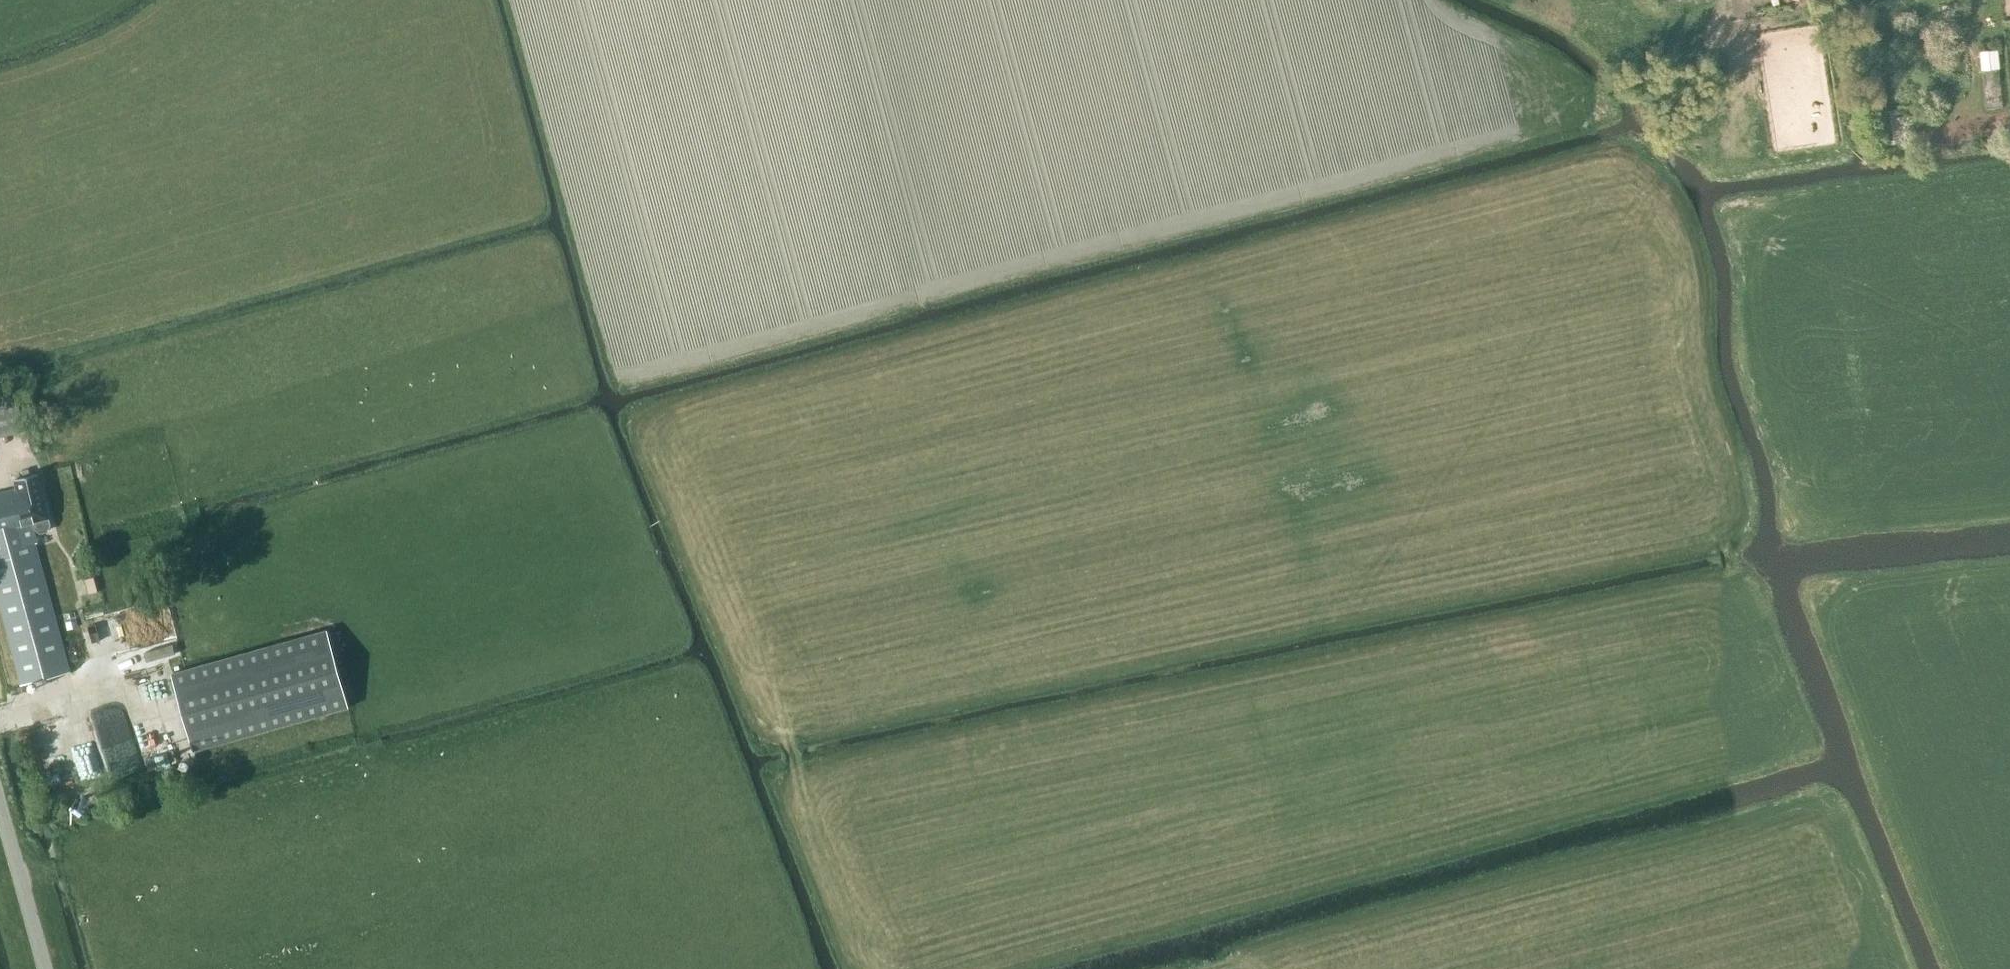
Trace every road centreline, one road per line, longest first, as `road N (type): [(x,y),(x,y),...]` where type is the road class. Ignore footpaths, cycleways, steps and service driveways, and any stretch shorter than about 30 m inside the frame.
road 1 (unclassified): [(44,968),(0,807)]

